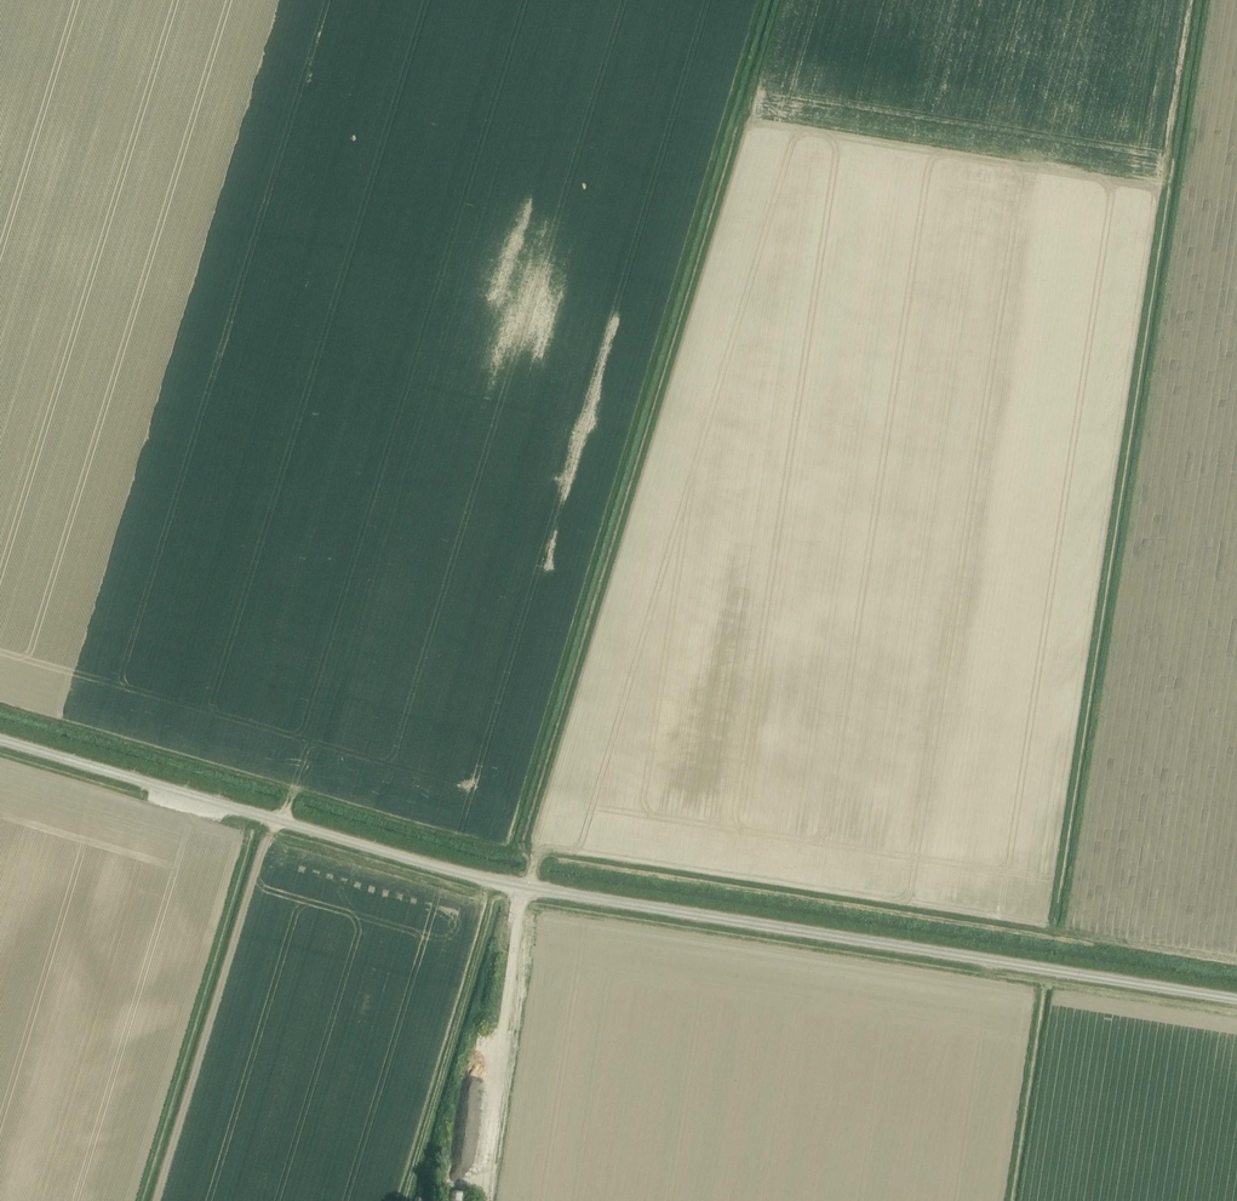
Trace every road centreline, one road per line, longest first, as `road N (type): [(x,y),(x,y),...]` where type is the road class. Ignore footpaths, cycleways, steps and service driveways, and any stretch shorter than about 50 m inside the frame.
road 1 (tertiary): [(1236,1000),(497,882),(0,739)]
road 2 (track): [(490,1200),(522,951),(497,882)]

